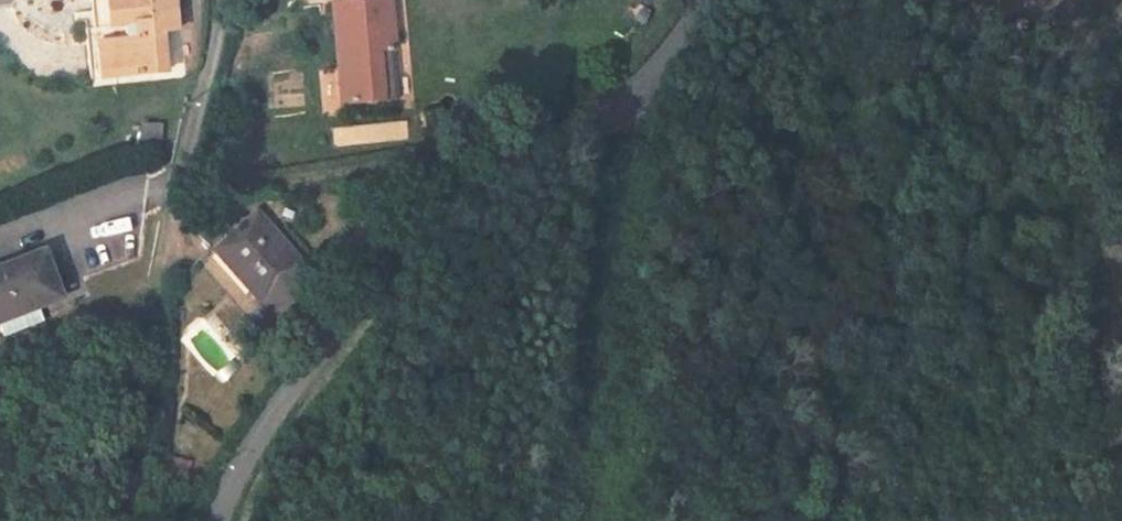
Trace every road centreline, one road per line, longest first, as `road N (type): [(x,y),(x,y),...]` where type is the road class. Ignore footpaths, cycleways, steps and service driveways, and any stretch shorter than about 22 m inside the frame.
road 1 (unclassified): [(714,0),(684,45),(598,120),(470,173),(412,225),(339,312),(238,460),(216,520)]
road 2 (unclassified): [(226,0),(175,220)]

